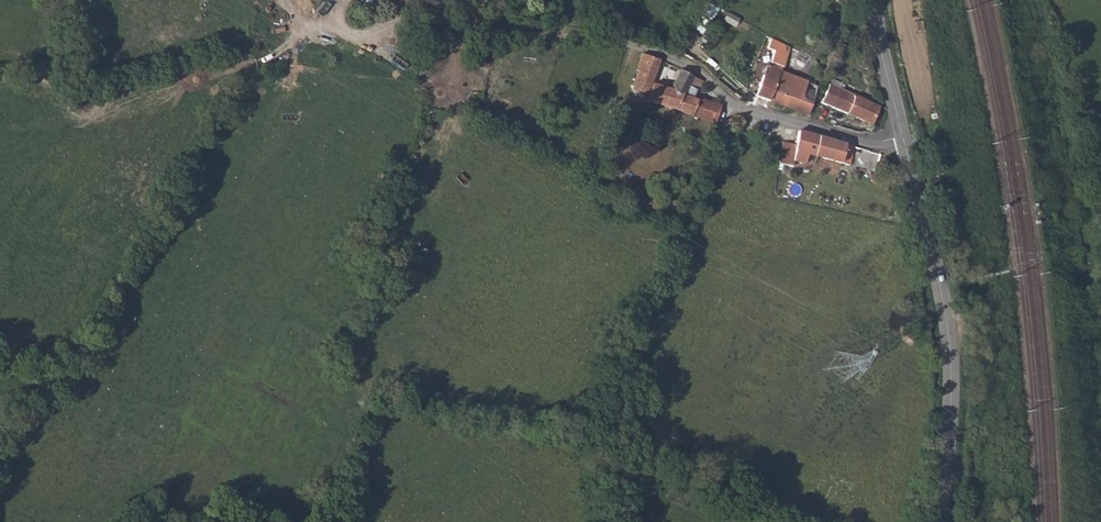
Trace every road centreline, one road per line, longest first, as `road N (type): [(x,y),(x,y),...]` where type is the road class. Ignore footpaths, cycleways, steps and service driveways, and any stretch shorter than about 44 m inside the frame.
road 1 (unclassified): [(902,138),(854,139),(725,103),(705,74),(640,44),(457,35),(405,19)]
road 2 (secondary): [(902,138),(943,299),(950,381),(938,521)]
road 3 (secondary): [(876,0),(902,138)]

